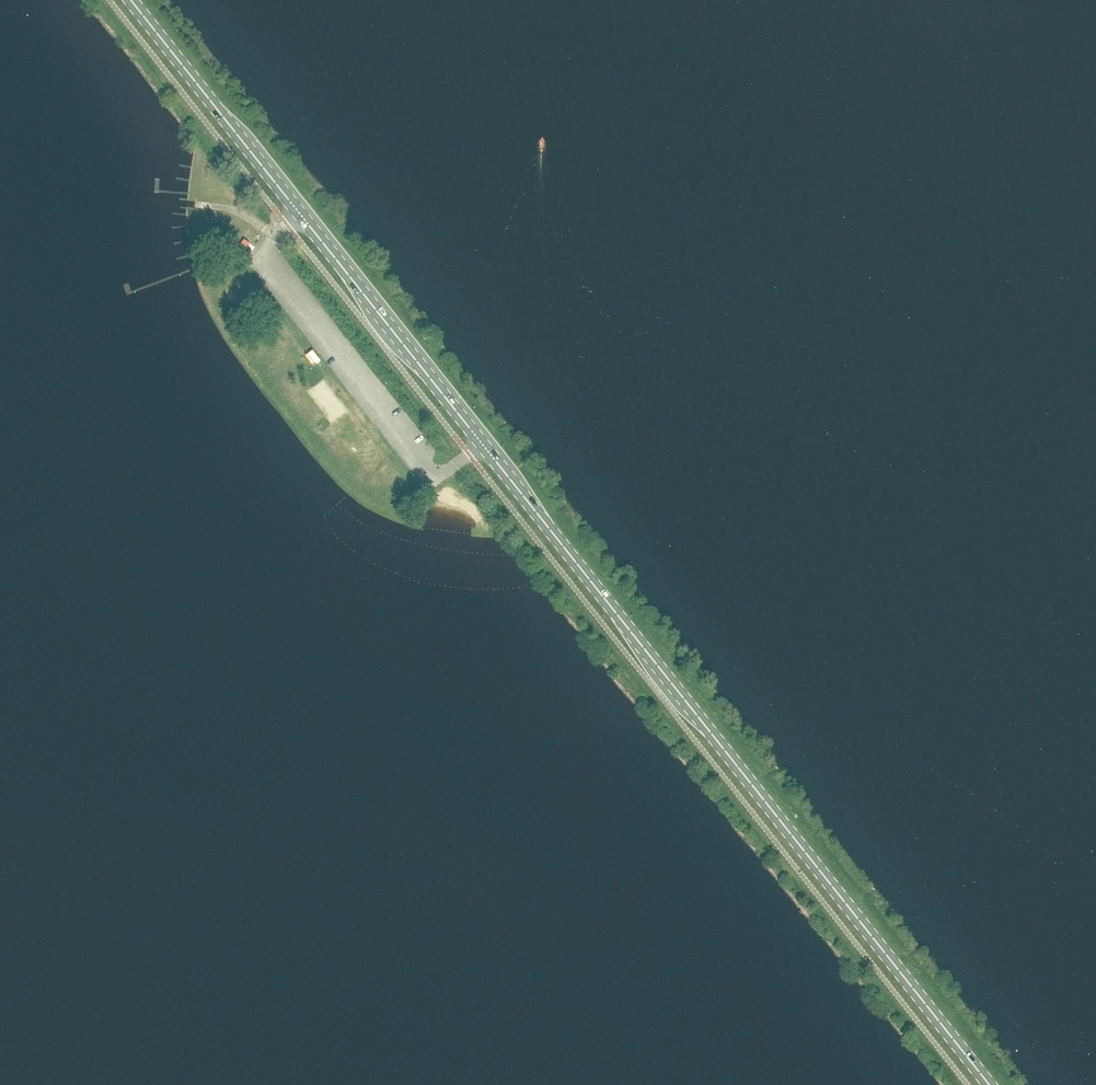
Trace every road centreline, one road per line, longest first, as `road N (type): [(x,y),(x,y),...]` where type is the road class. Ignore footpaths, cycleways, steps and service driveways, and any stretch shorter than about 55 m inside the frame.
road 1 (primary): [(989,1084),(130,0)]

